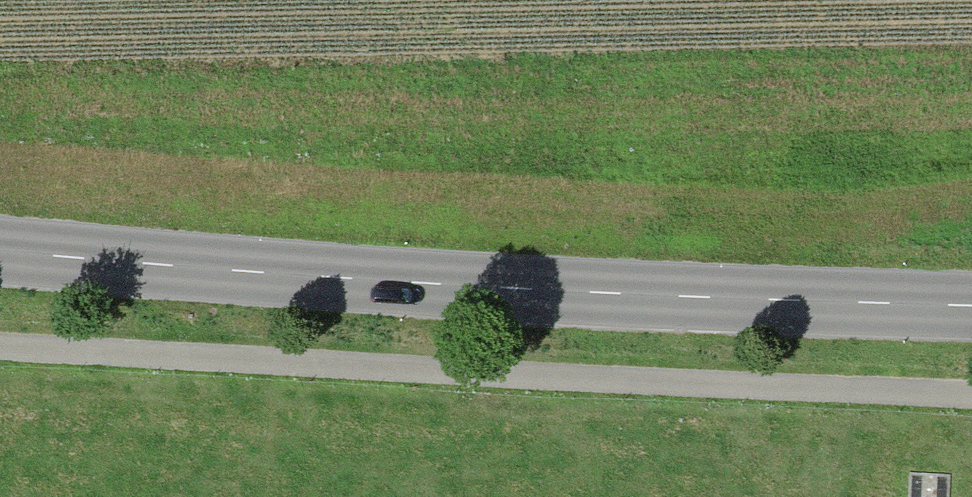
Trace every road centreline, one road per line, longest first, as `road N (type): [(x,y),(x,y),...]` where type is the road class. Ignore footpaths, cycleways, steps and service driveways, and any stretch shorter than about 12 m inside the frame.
road 1 (tertiary): [(0,252),(441,284),(971,306)]
road 2 (track): [(0,351),(971,392)]

